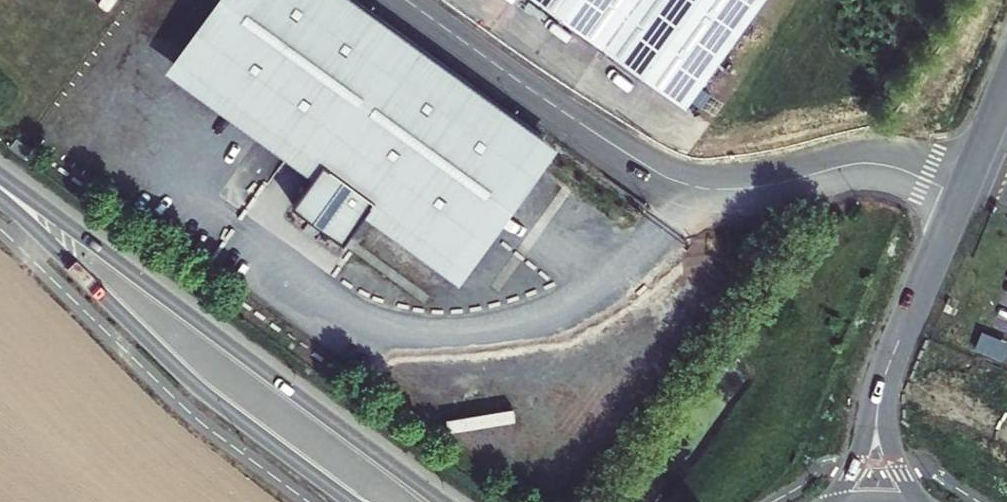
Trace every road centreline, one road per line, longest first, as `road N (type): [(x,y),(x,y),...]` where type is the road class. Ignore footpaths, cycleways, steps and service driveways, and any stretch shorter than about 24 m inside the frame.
road 1 (tertiary): [(443,501),(0,182)]
road 2 (tertiary): [(0,199),(184,375),(350,501)]
road 3 (unclassified): [(1006,87),(893,355)]
road 4 (unclassified): [(893,355),(836,501)]
road 5 (unclassified): [(921,501),(886,438),(893,355)]

